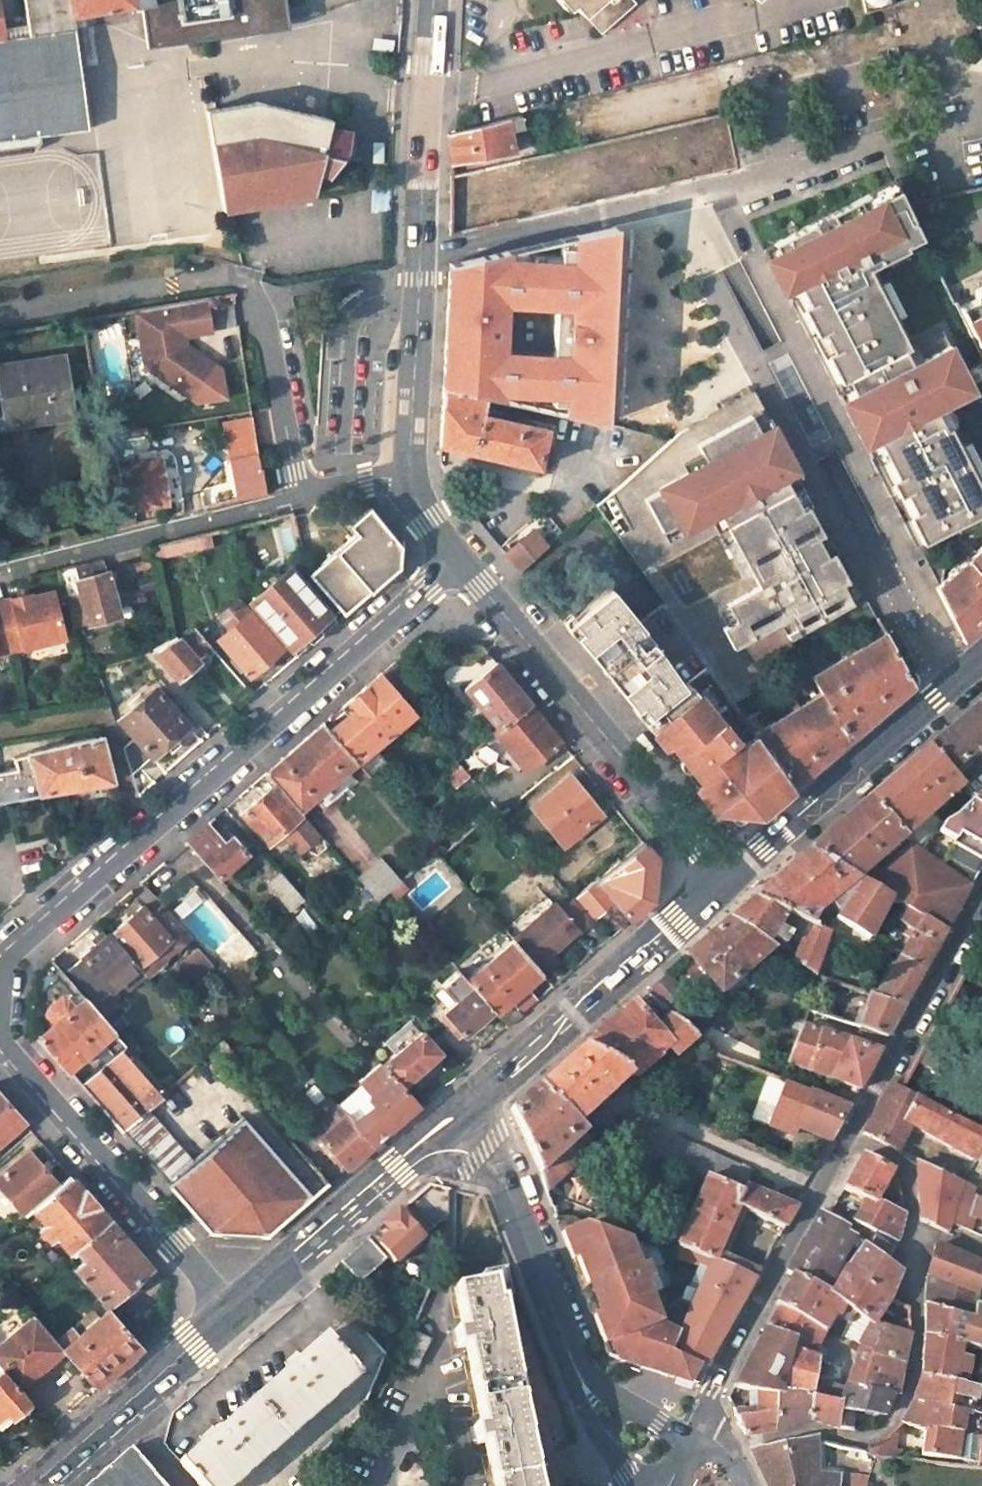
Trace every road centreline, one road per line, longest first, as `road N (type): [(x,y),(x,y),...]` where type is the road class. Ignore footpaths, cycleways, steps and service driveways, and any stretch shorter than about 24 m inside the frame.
road 1 (residential): [(458,558),(6,968),(3,1038),(11,1054),(233,1308)]
road 2 (unclassified): [(853,1141),(900,1167),(910,1187),(918,1340),(905,1401),(895,1420),(869,1438),(820,1431),(727,1449)]
road 3 (unclassified): [(410,480),(434,0)]
road 4 (unclassified): [(300,497),(267,323),(255,293),(235,276),(0,315)]
road 5 (unclassified): [(723,881),(458,558)]
road 6 (primary): [(460,1113),(723,881)]
road 7 (primary): [(723,881),(981,657)]
road 8 (tertiary): [(698,1428),(715,1377),(853,1141)]
road 9 (unclassified): [(300,497),(0,573)]
road 10 (primary): [(233,1308),(460,1113)]
road 11 (tertiary): [(853,1141),(981,909)]
road 12 (primary): [(36,1485),(233,1308)]
road 13 (tertiary): [(460,1113),(497,1165),(556,1323)]
road 14 (tertiary): [(688,1443),(596,1380),(556,1323)]
road 15 (tertiary): [(556,1323),(588,1418),(632,1485)]

